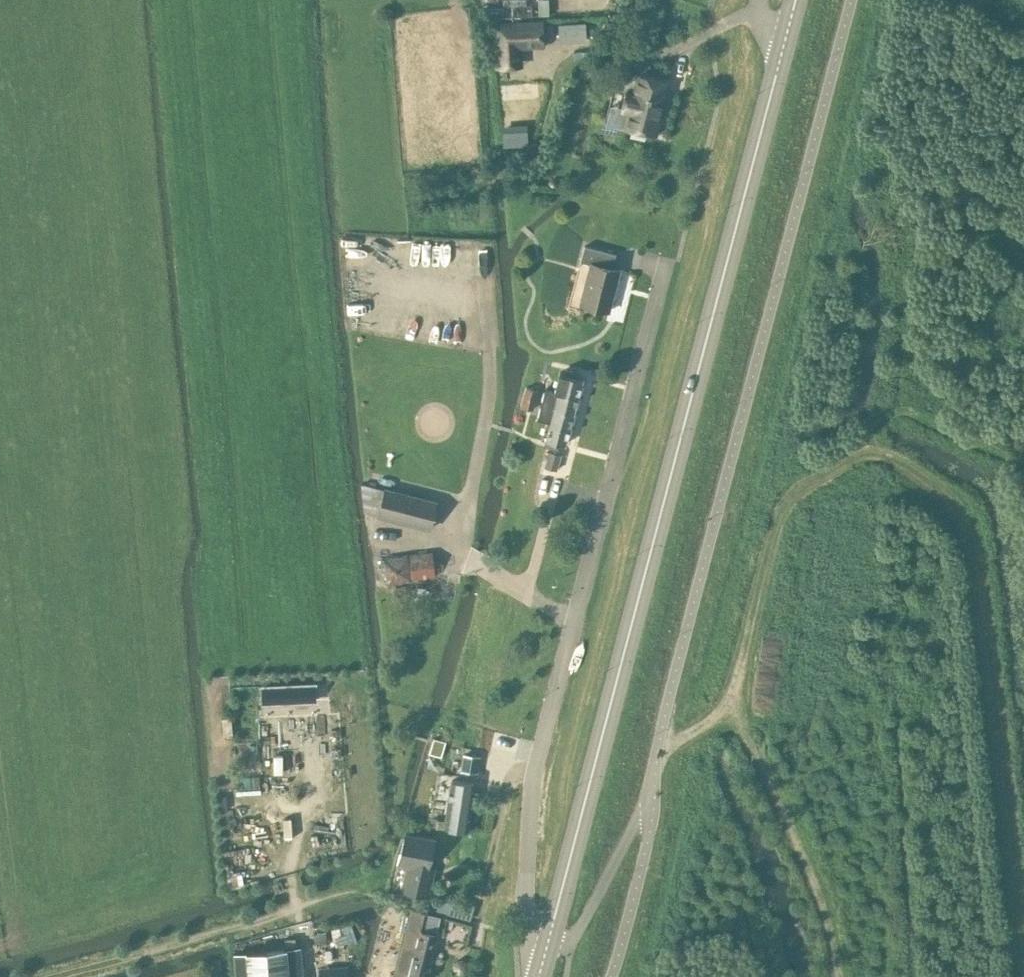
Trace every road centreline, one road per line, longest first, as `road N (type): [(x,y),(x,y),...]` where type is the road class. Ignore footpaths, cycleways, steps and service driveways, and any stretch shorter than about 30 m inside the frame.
road 1 (tertiary): [(550,946),(782,45)]
road 2 (residential): [(669,262),(532,773),(525,892),(534,939)]
road 3 (track): [(53,976),(347,892),(410,905)]

